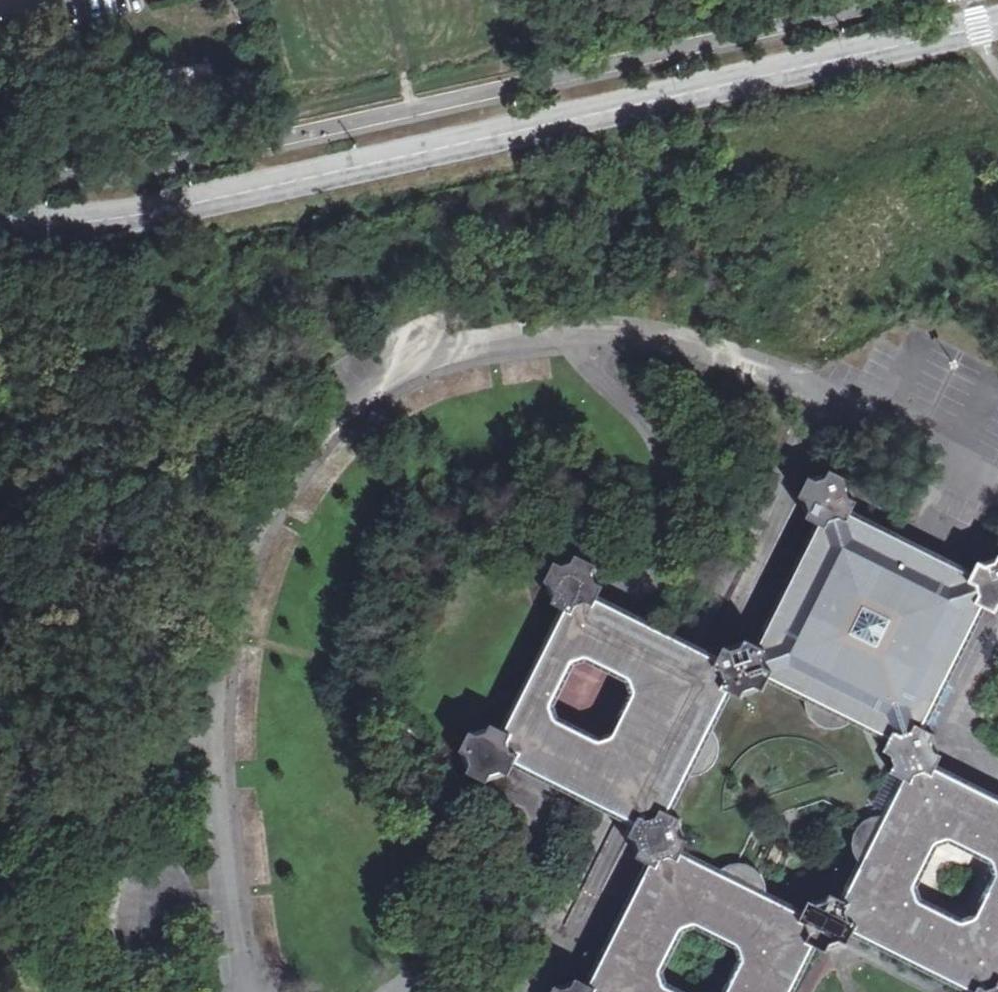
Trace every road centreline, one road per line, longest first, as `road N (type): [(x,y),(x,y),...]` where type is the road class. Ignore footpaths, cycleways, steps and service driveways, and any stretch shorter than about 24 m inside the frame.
road 1 (tertiary): [(997,29),(142,217),(0,223)]

